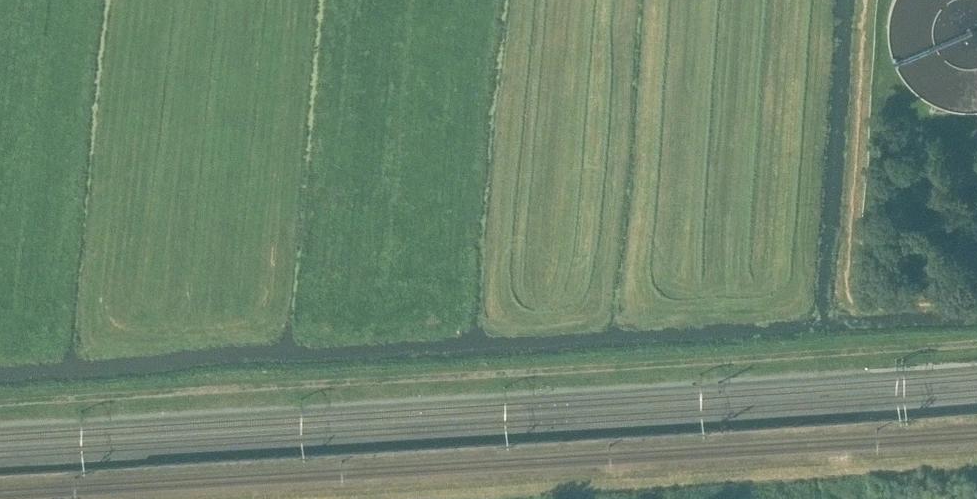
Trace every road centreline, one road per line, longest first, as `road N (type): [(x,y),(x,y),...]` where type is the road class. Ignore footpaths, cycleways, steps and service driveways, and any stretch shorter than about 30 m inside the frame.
road 1 (track): [(976,341),(498,378),(0,404)]

